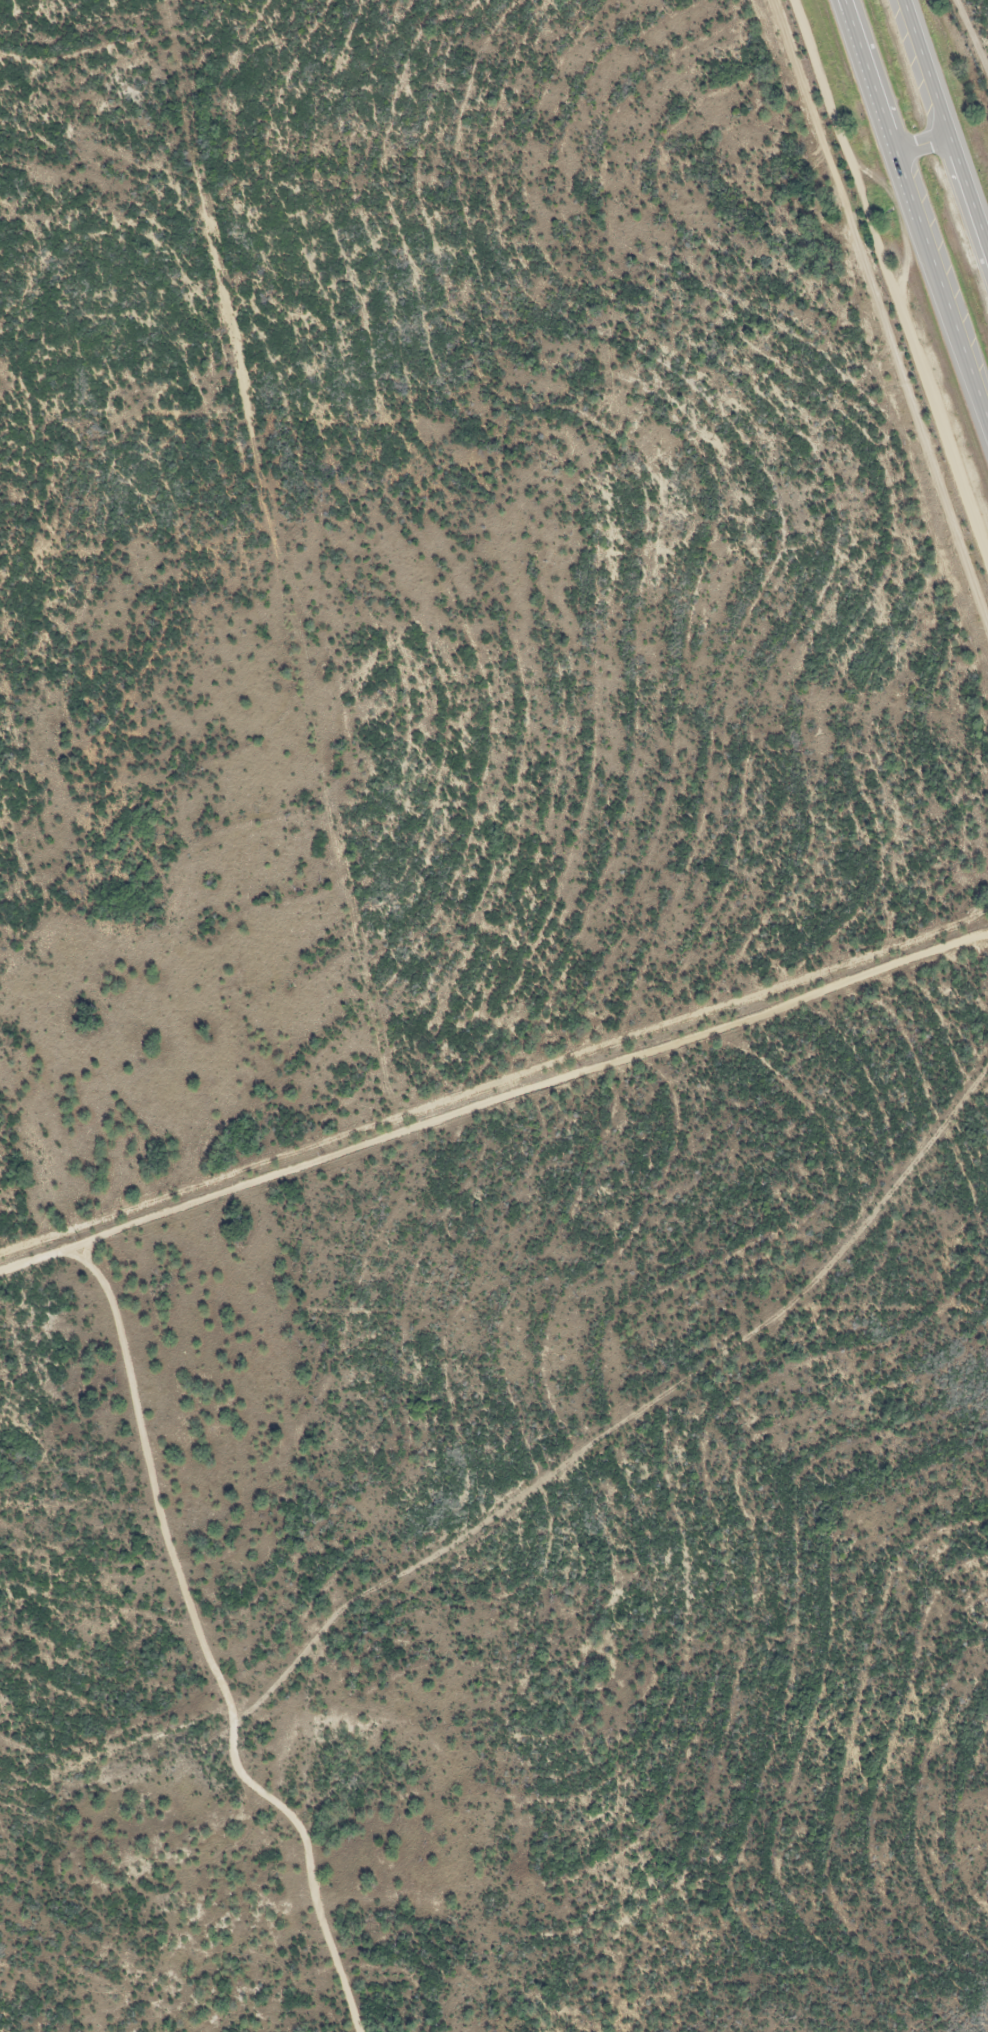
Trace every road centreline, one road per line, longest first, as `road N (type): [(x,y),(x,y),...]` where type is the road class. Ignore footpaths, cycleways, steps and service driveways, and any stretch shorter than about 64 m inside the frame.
road 1 (residential): [(0,1296),(84,1276),(99,1285),(127,1487),(349,2031)]
road 2 (trunk): [(840,0),(987,439)]
road 3 (trunk): [(987,212),(917,0)]

